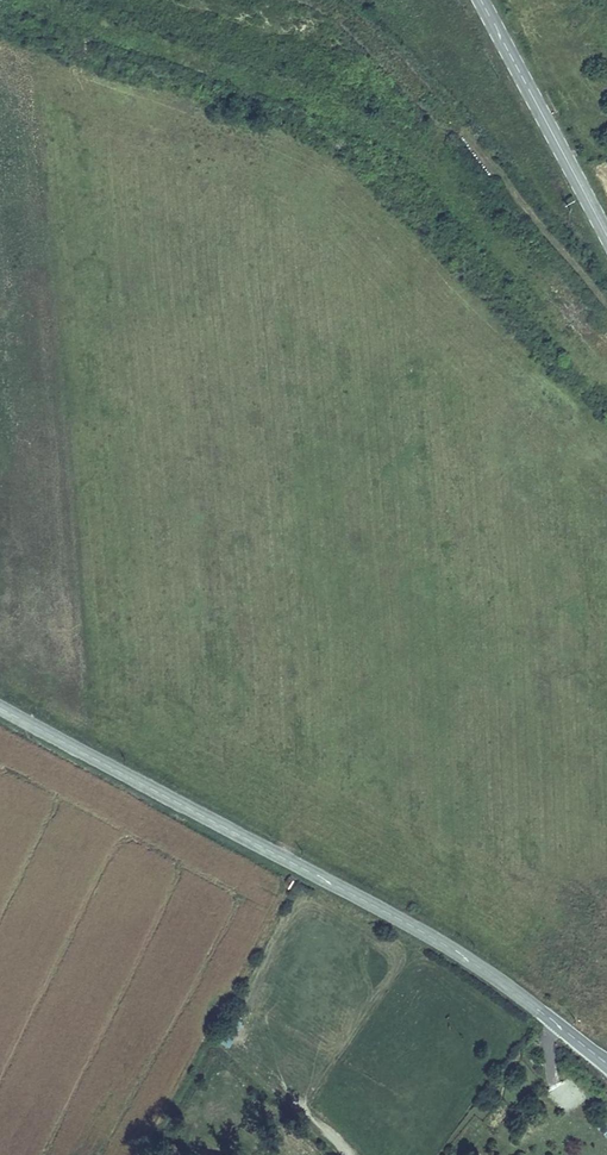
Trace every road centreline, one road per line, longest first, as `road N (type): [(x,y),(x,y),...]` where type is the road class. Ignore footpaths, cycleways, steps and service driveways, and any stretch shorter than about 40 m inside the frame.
road 1 (tertiary): [(0,705),(446,941),(606,1064)]
road 2 (secondary): [(480,0),(606,237)]

